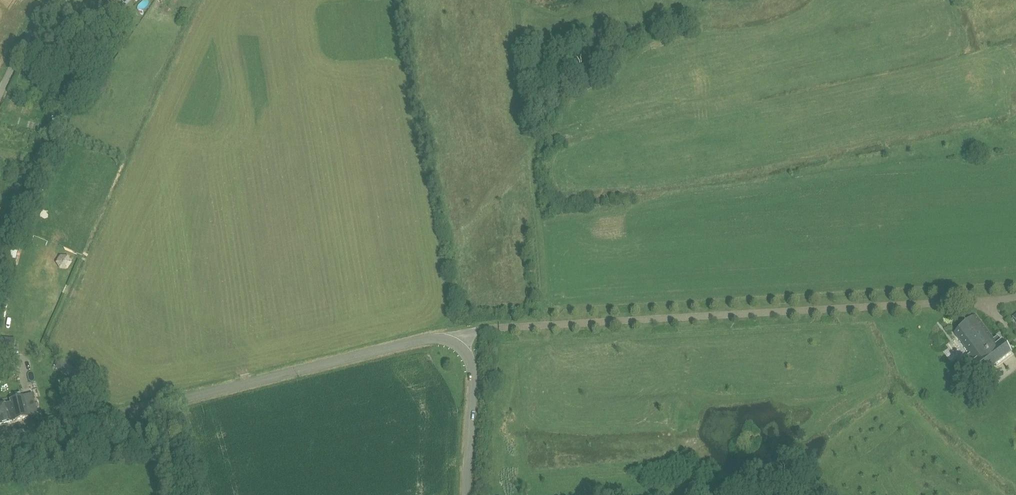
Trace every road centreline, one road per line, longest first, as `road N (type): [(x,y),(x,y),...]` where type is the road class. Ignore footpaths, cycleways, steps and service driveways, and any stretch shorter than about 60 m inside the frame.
road 1 (unclassified): [(467,494),(473,374),(462,349),(438,339),(0,447)]

